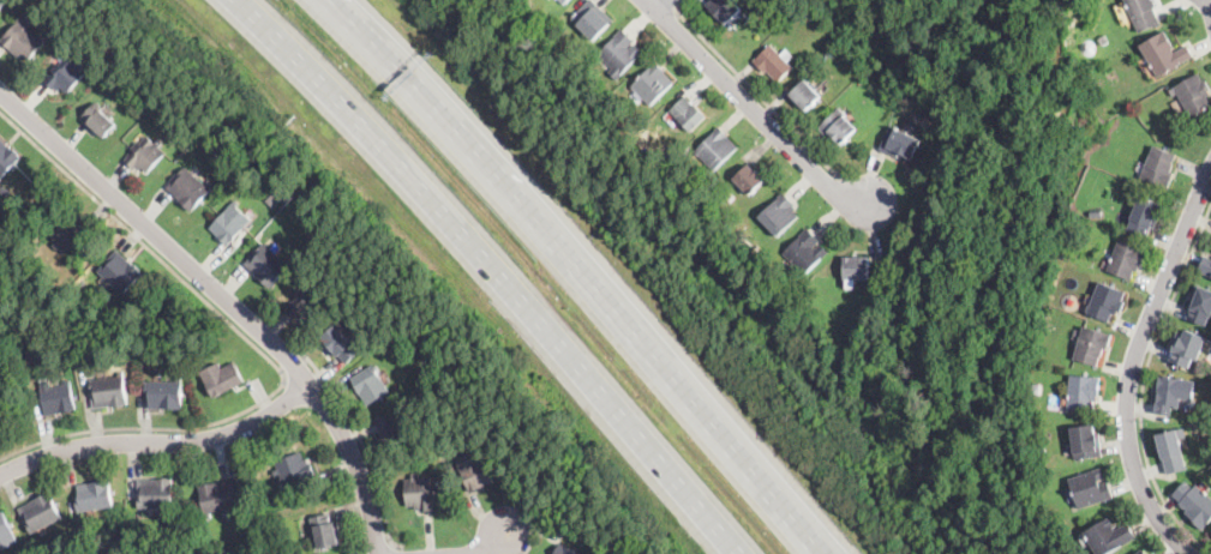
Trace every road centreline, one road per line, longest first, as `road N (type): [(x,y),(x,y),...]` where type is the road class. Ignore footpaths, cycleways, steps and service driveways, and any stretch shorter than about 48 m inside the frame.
road 1 (motorway): [(230,0),(522,297),(744,553)]
road 2 (motorway): [(830,553),(571,251),(327,0)]
road 3 (residential): [(0,91),(308,383),(353,468),(379,553)]
road 4 (residential): [(1189,553),(1149,506),(1127,417),(1131,373),(1210,168)]
road 5 (residential): [(0,472),(97,440),(202,440),(265,414),(308,383)]
road 6 (residential): [(646,0),(831,187),(863,200)]

